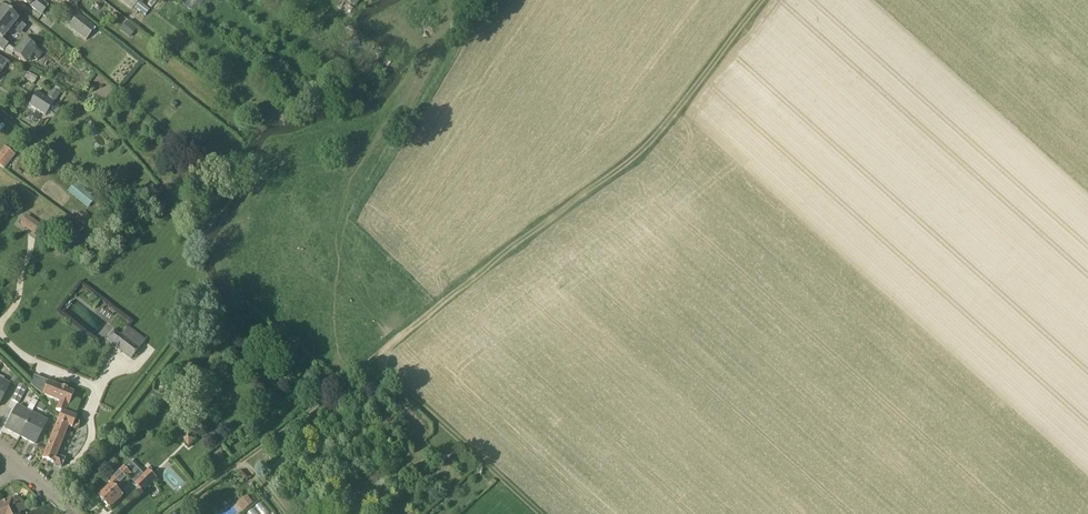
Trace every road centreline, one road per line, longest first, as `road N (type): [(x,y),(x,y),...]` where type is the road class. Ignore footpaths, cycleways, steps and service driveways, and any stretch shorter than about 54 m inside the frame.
road 1 (track): [(347,381),(635,159),(764,0)]
road 2 (track): [(164,513),(347,381)]

